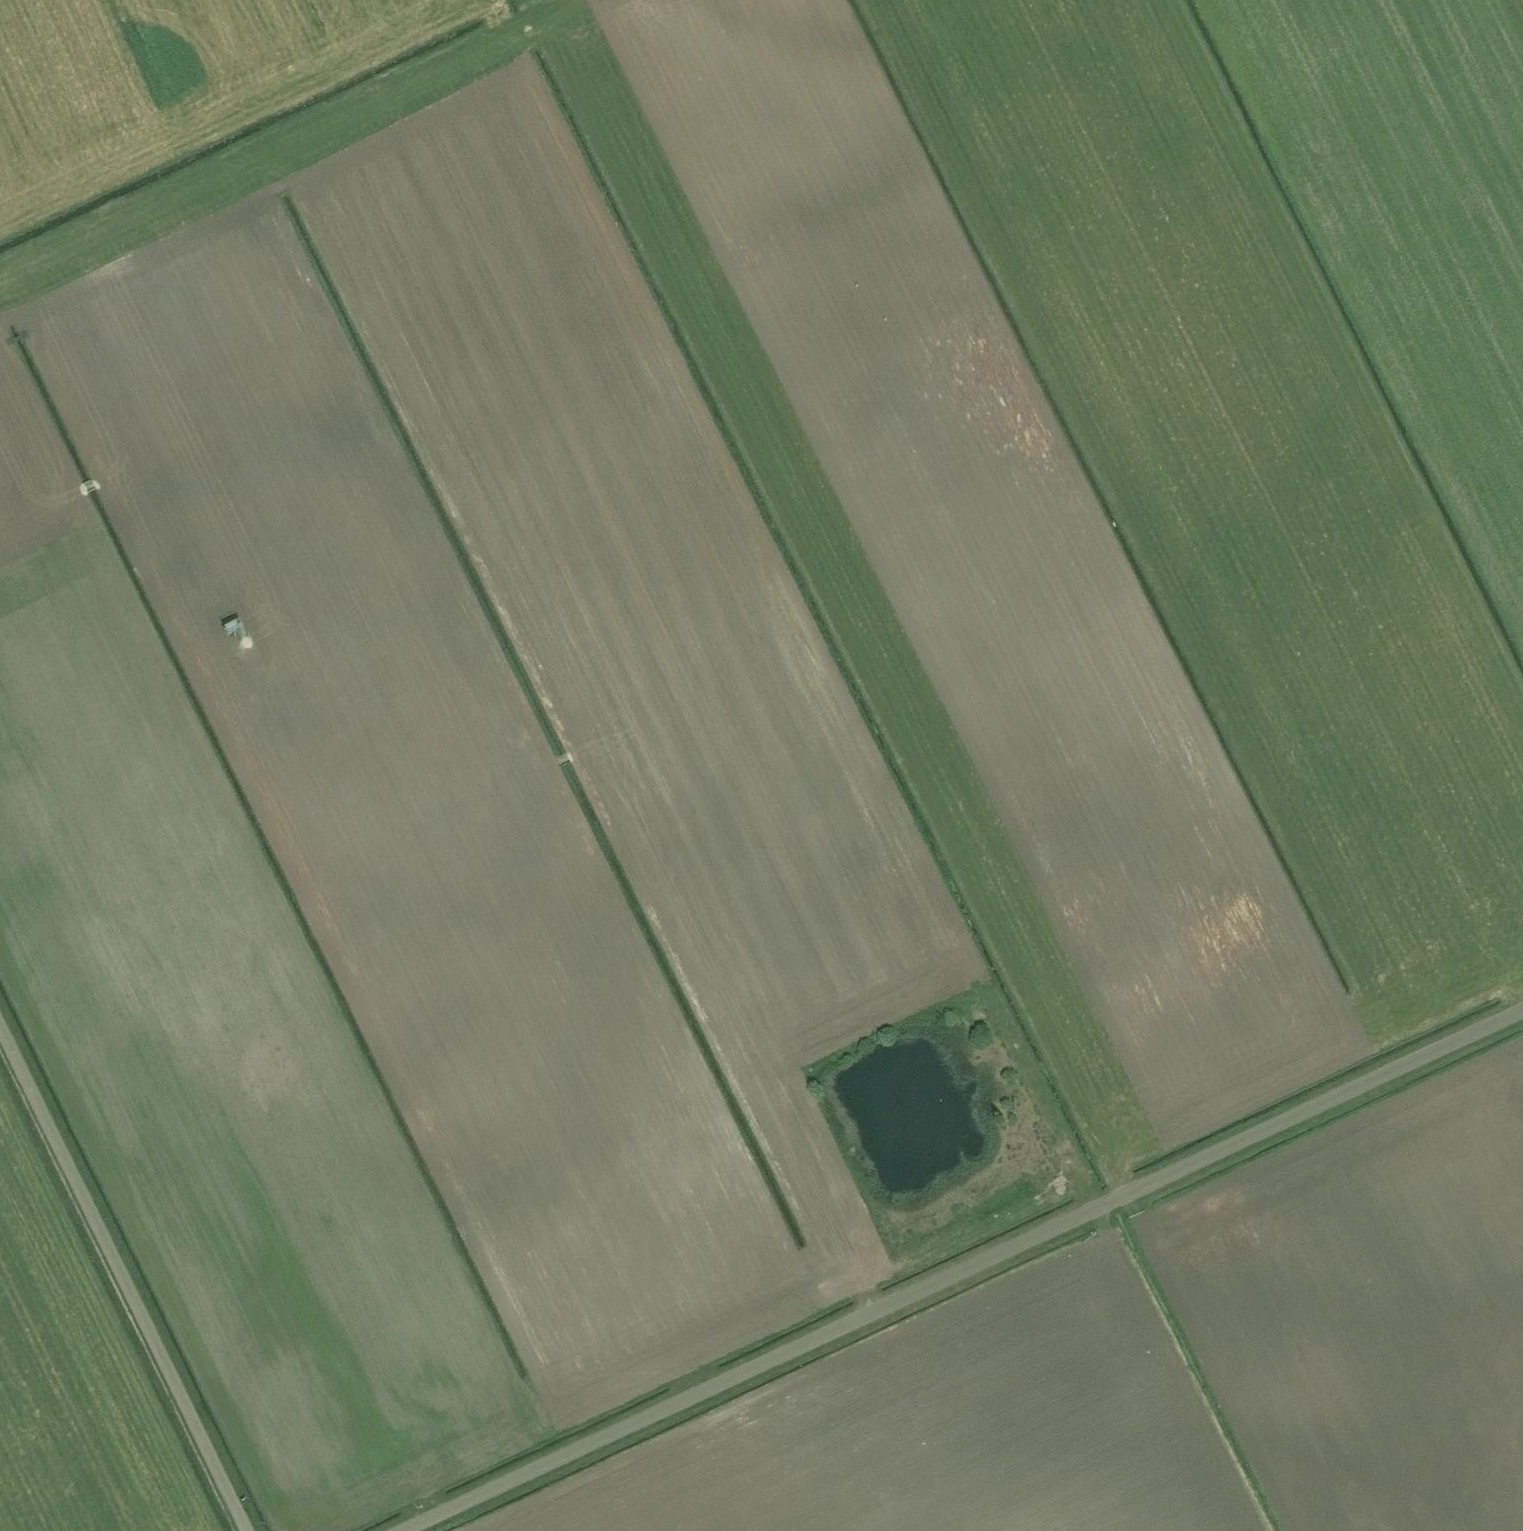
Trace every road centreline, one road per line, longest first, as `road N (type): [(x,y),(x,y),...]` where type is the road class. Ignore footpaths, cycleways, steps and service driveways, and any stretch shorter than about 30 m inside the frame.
road 1 (unclassified): [(1522,1013),(406,1530)]
road 2 (unclassified): [(248,1530),(0,1019)]

